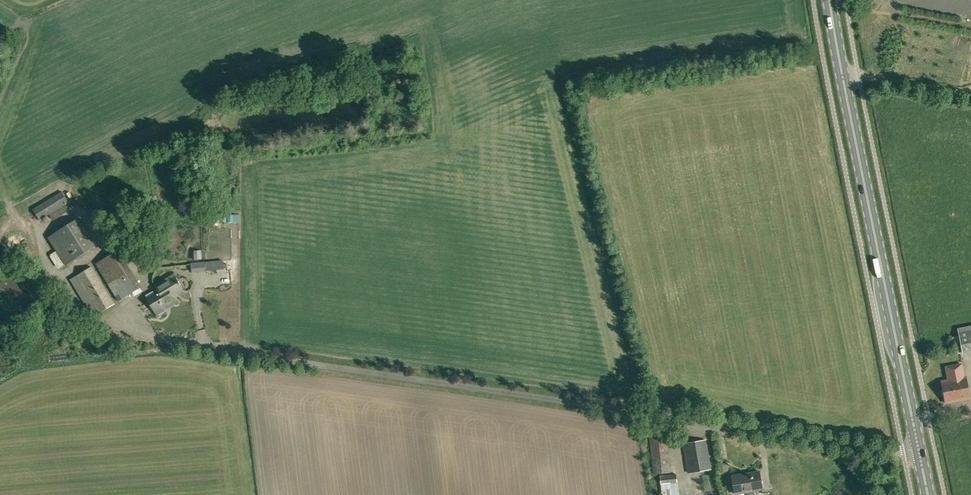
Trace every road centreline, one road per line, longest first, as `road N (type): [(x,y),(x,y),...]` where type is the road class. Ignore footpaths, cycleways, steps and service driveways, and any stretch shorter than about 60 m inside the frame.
road 1 (unclassified): [(920,449),(896,453),(211,349)]
road 2 (secondary): [(920,449),(828,0)]

